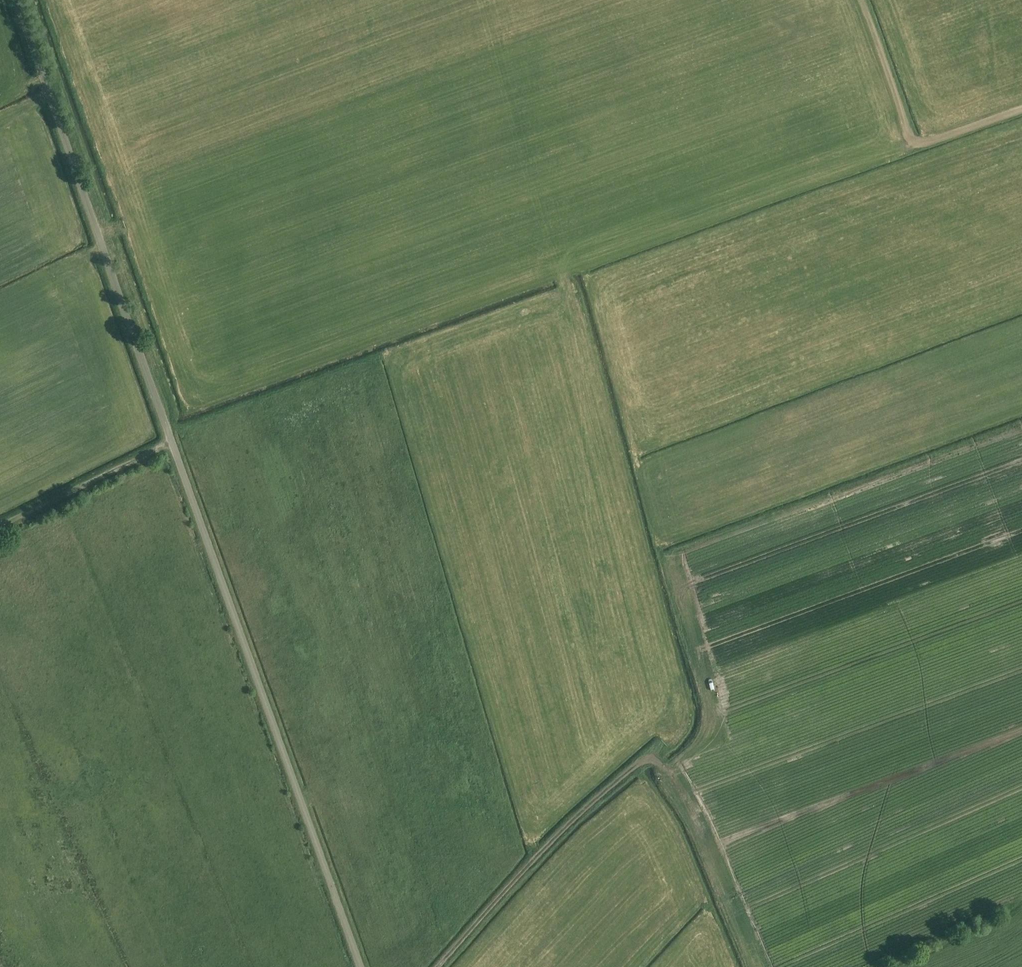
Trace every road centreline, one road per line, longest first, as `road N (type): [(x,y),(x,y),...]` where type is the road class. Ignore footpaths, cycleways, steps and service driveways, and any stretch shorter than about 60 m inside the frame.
road 1 (unclassified): [(361,966),(18,0)]
road 2 (track): [(717,876),(655,758),(644,758),(572,821),(436,966)]
road 3 (track): [(0,527),(172,443)]

